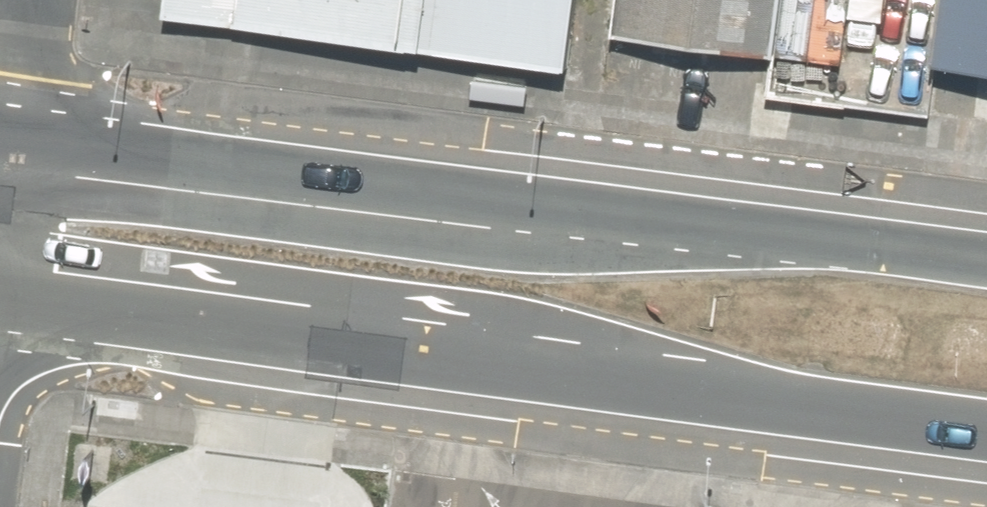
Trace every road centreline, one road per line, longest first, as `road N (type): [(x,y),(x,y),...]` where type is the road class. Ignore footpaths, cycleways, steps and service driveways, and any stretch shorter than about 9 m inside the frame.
road 1 (primary): [(986,435),(0,300)]
road 2 (primary): [(0,139),(986,267)]

